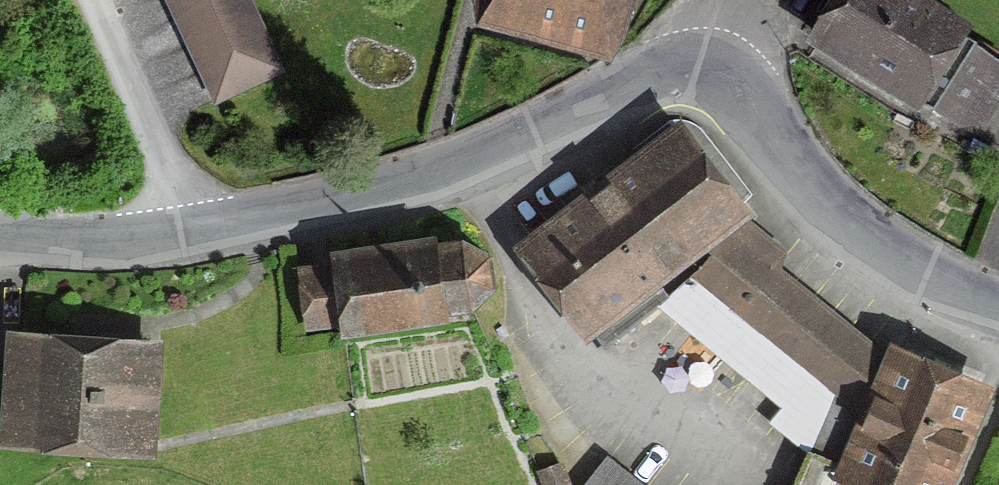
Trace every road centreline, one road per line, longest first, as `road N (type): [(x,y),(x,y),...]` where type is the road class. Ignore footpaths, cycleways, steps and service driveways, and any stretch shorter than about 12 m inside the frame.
road 1 (unclassified): [(0,238),(189,232),(469,163),(645,84),(718,84),(761,110),(848,220),(907,265),(998,301)]
road 2 (track): [(189,232),(98,0)]

